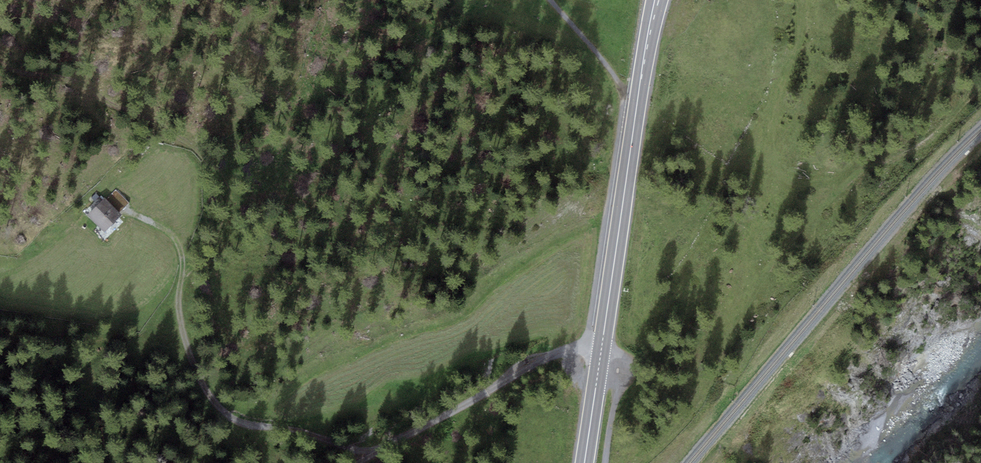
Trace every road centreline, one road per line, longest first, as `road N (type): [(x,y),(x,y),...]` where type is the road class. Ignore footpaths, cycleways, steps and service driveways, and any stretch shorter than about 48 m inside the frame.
road 1 (primary): [(658,0),(584,462)]
road 2 (track): [(366,451),(236,420),(220,408),(196,372),(177,316),(176,240),(130,210)]
road 3 (track): [(588,345),(526,365),(347,462)]

